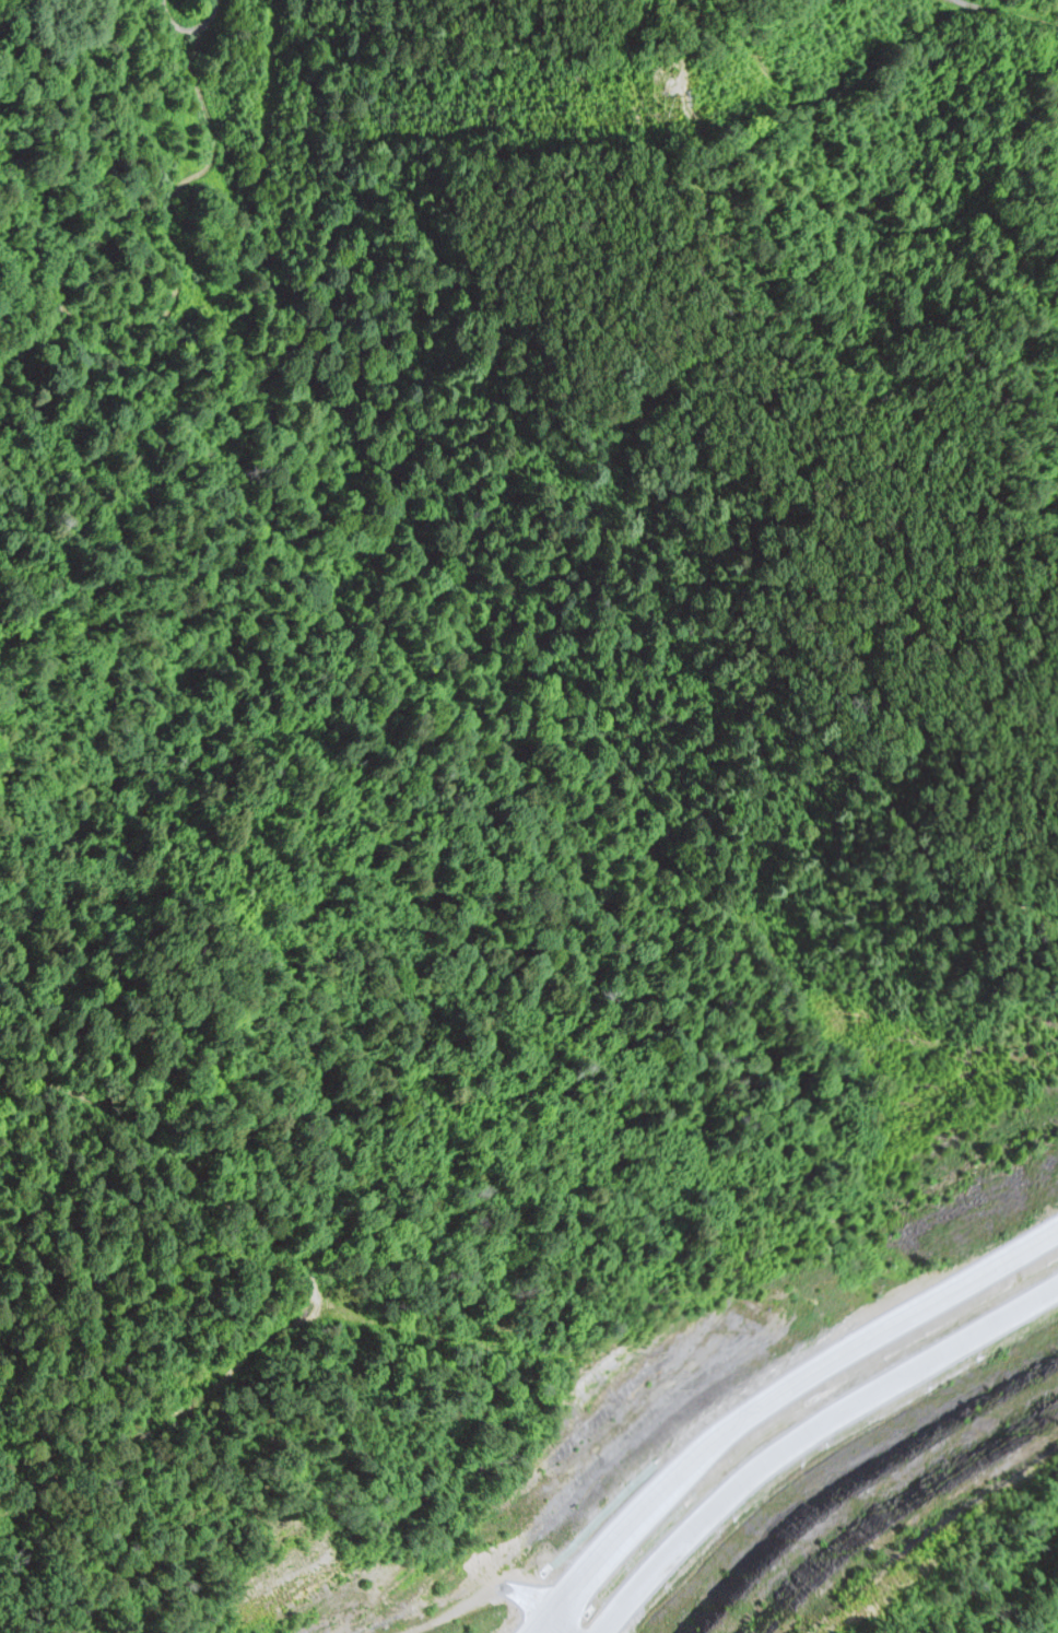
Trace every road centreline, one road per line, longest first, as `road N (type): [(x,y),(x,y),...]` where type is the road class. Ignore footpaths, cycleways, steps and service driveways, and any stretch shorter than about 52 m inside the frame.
road 1 (trunk): [(1057,1244),(965,1293),(731,1449),(542,1632)]
road 2 (trunk): [(609,1632),(749,1495),(854,1410),(1057,1288)]

